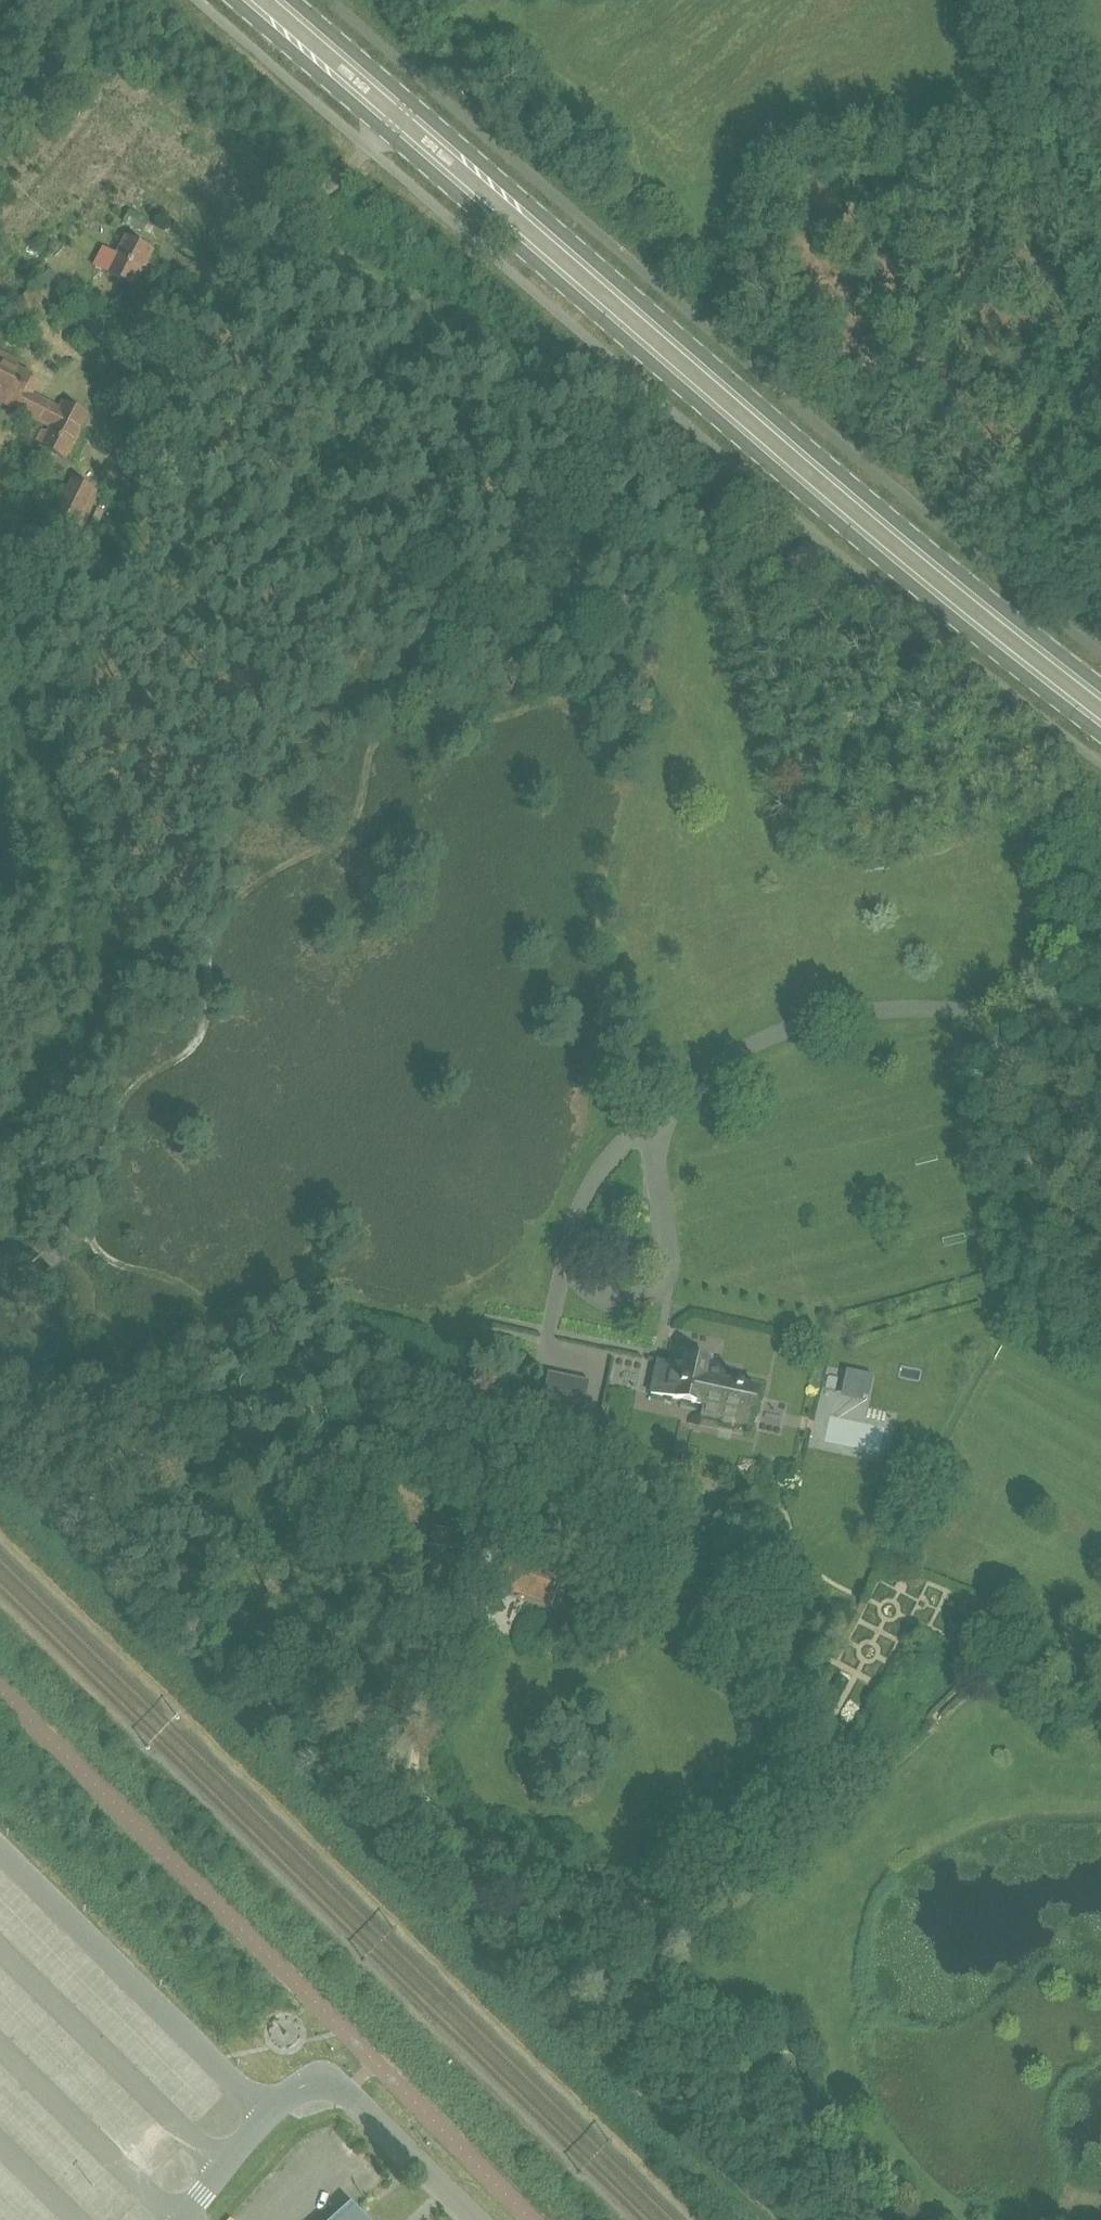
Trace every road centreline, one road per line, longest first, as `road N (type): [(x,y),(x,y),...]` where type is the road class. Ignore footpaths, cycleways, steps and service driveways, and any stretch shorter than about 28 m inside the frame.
road 1 (primary): [(231,0),(884,563),(1100,735)]
road 2 (primary): [(1100,683),(885,514),(293,0)]
road 3 (unclassified): [(473,2219),(346,2095),(316,2080),(264,2114),(182,2219)]
road 4 (track): [(1100,271),(1062,172),(1014,0)]

